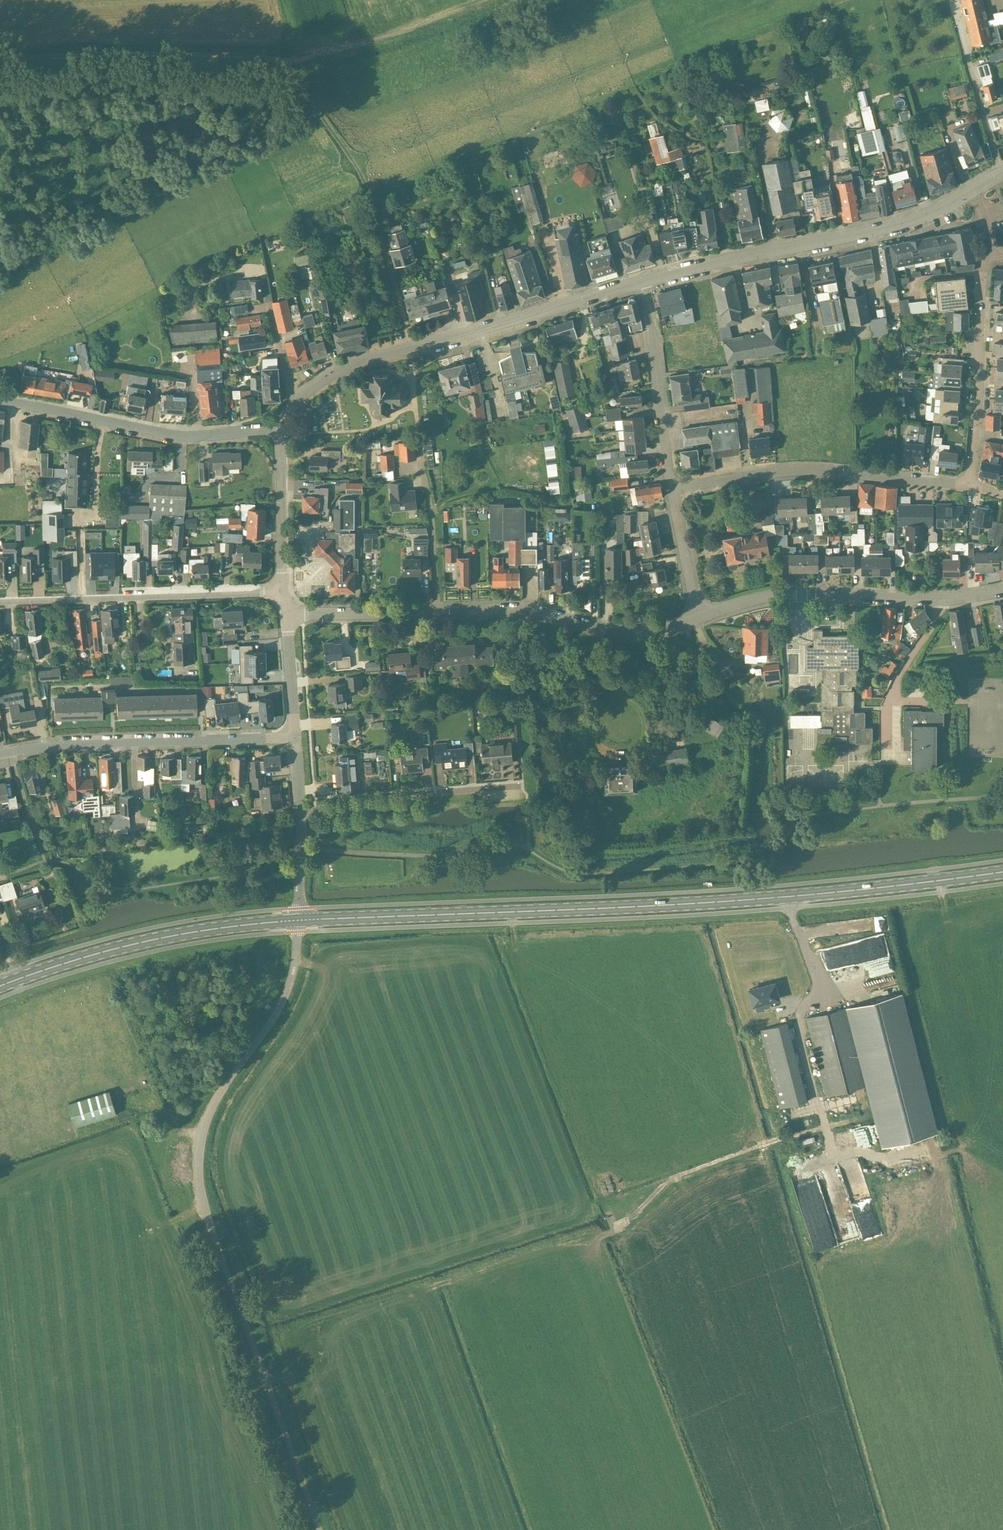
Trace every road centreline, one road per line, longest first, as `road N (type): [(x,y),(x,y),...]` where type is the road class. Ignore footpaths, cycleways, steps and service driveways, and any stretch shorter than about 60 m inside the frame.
road 1 (primary): [(299,923),(729,902),(1002,872)]
road 2 (unclassified): [(320,1529),(214,1236),(198,1162),(219,1096),(286,993),(299,923)]
road 3 (tertiary): [(296,402),(362,359),(640,281)]
road 4 (track): [(364,43),(285,62),(214,54),(0,60)]
road 5 (tertiary): [(640,281),(889,227),(971,190)]
road 6 (track): [(413,345),(359,170),(285,62)]
road 7 (primary): [(0,988),(137,944),(299,923)]
road 8 (residential): [(969,485),(793,470),(670,486)]
road 9 (unclassified): [(0,754),(64,744),(295,738)]
road 10 (residential): [(0,400),(167,434),(282,427)]
road 11 (residential): [(0,602),(282,590)]
road 12 (residential): [(699,617),(634,633),(522,610),(437,612)]
road 13 (residential): [(939,598),(789,595),(699,617)]
road 14 (residential): [(969,485),(990,253)]
road 15 (residential): [(299,811),(523,786)]
road 16 (residential): [(670,486),(640,281)]
road 17 (residential): [(437,612),(419,438)]
road 18 (residential): [(885,747),(885,709),(940,612),(939,598)]
road 19 (tertiary): [(282,590),(282,427)]
road 20 (residential): [(437,612),(286,614)]
road 21 (residential): [(296,402),(262,272)]
road 22 (residential): [(699,617),(670,486)]
road 23 (tertiary): [(295,738),(286,614)]

